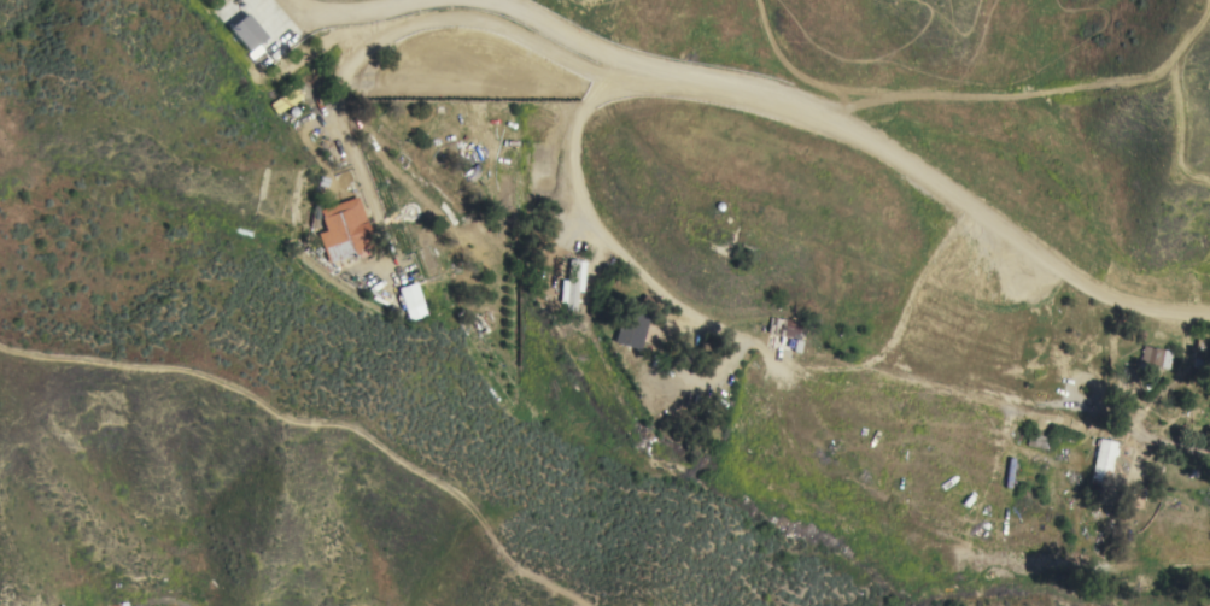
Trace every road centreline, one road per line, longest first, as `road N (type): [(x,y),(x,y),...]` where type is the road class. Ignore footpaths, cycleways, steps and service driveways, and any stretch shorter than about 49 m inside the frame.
road 1 (residential): [(578,95),(560,146),(563,204),(600,253),(689,313),(813,373),(957,390),(1136,435)]
road 2 (residential): [(578,95),(608,61),(718,82),(859,143),(954,214),(1098,299),(1129,312),(1209,316)]

